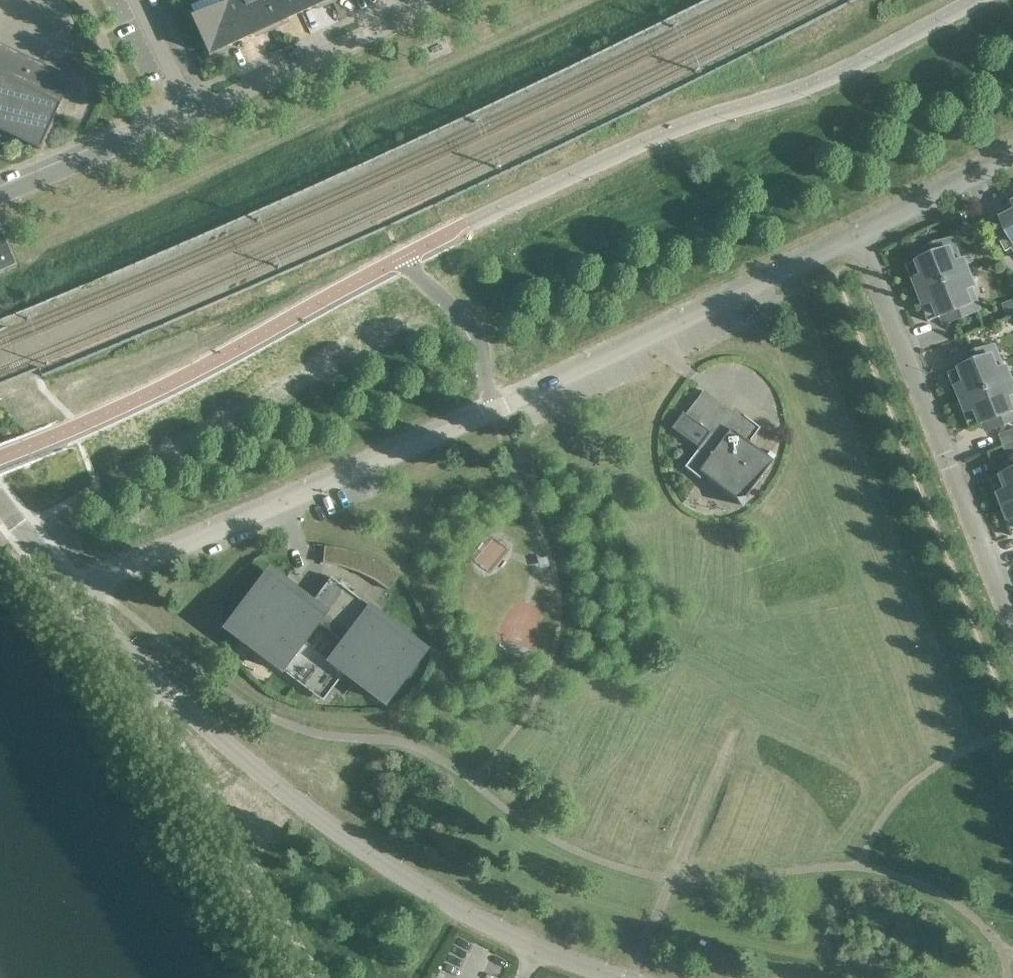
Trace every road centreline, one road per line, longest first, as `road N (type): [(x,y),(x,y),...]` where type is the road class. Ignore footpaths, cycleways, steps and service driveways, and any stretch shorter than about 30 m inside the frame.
road 1 (residential): [(83,597),(110,575),(491,413),(861,226)]
road 2 (residential): [(623,977),(459,915),(264,785),(83,597)]
road 3 (residential): [(861,226),(1012,624)]
road 4 (residential): [(187,113),(431,0)]
road 5 (unclassified): [(0,194),(187,113)]
road 6 (residential): [(861,226),(1012,151)]
road 7 (unclassified): [(83,597),(0,492)]
road 8 (residential): [(187,113),(134,0)]

